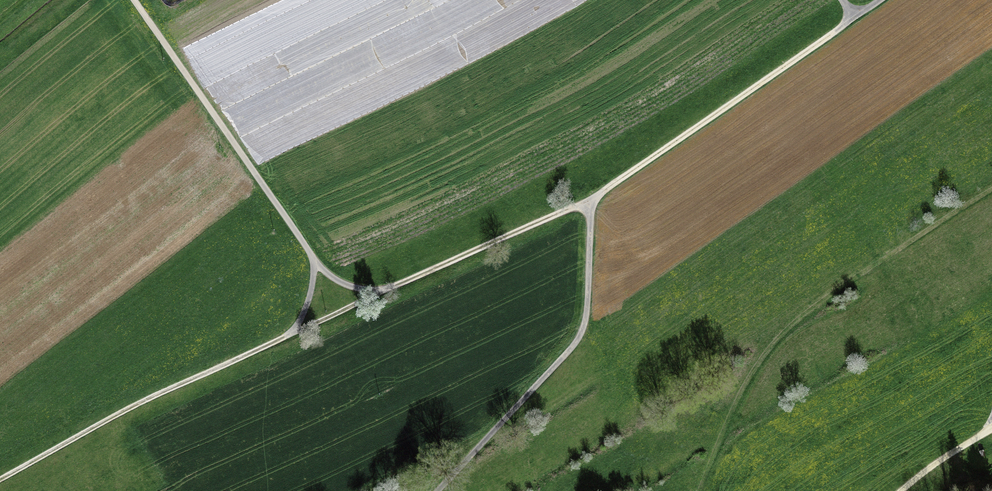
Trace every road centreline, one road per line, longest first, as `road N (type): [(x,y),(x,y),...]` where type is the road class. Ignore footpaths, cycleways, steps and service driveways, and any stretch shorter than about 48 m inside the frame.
road 1 (track): [(0,480),(129,408),(591,199)]
road 2 (track): [(699,490),(740,392),(778,337),(840,287),(991,192)]
road 3 (track): [(292,333),(309,297),(313,259),(134,0)]
road 4 (track): [(438,490),(579,338),(591,199)]
road 5 (track): [(591,199),(854,18)]

